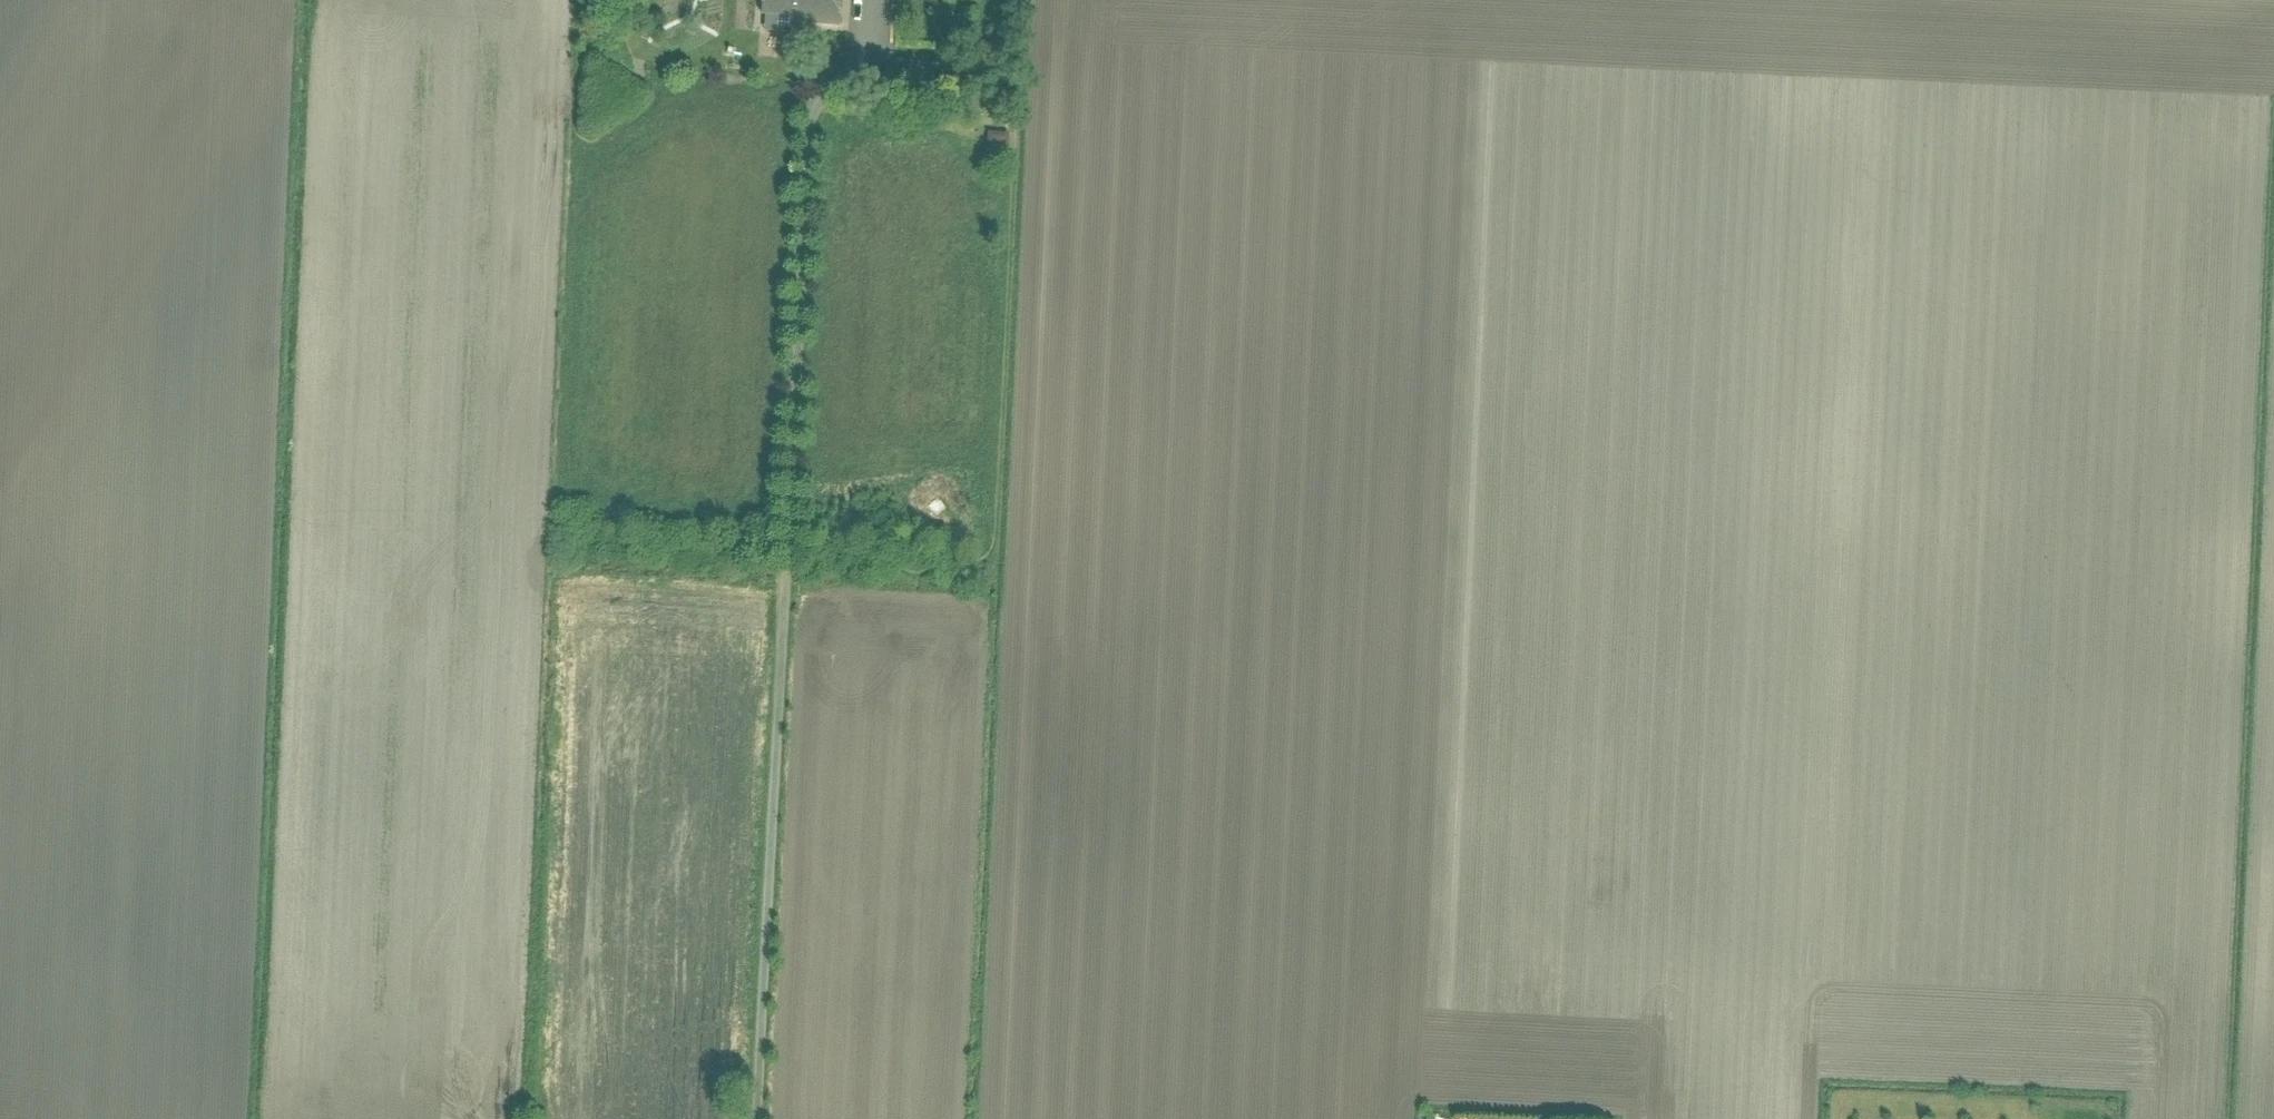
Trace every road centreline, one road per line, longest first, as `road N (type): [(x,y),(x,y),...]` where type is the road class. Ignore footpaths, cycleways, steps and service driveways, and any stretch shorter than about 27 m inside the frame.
road 1 (track): [(758,1118),(809,130),(836,89),(870,60),(874,0)]

